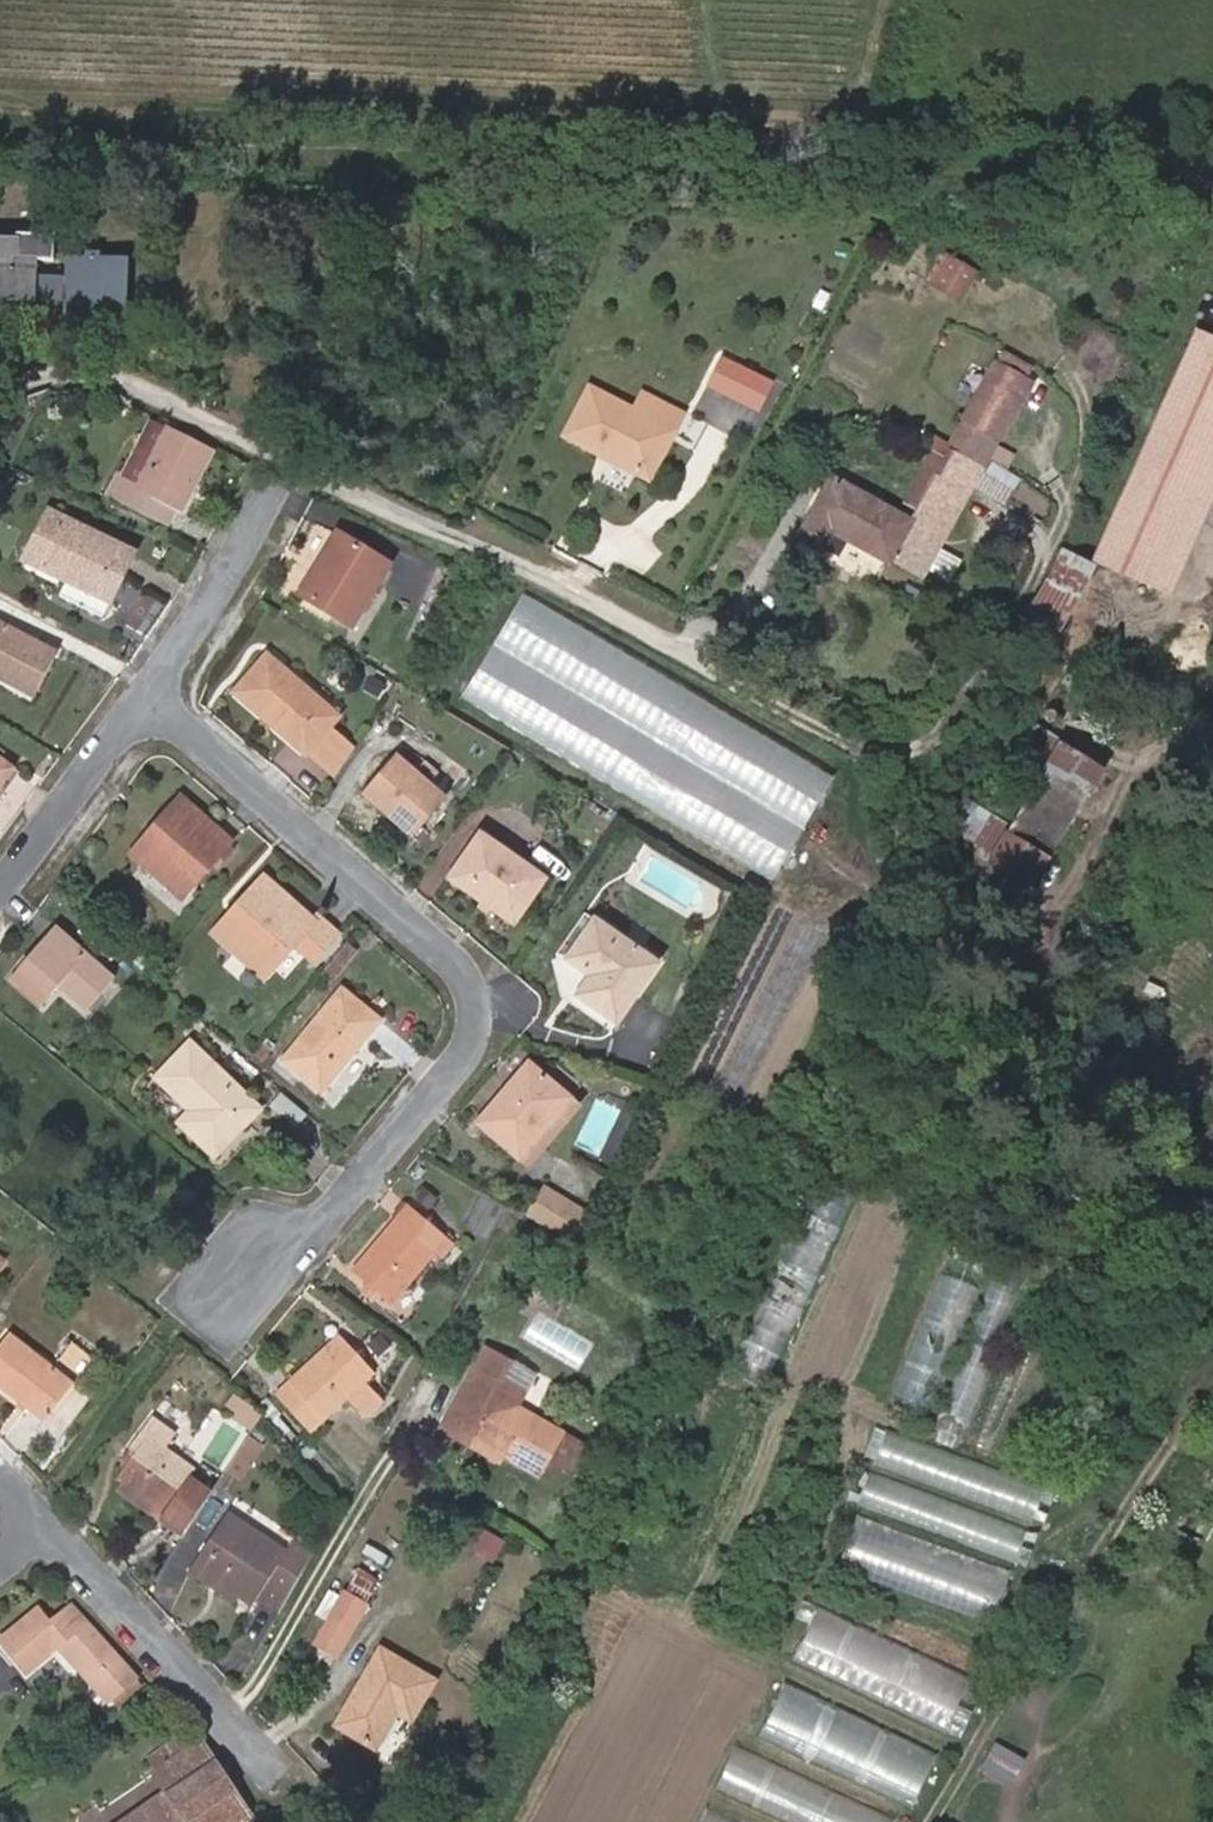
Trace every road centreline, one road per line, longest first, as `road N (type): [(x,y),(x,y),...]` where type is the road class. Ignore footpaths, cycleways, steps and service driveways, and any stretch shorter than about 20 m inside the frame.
road 1 (residential): [(238,1283),(334,1217),(464,1051),(475,1004),(457,965),(146,696)]
road 2 (residential): [(39,1527),(252,1748)]
road 3 (residential): [(146,696),(213,600),(278,481)]
road 4 (residential): [(146,696),(0,892)]

